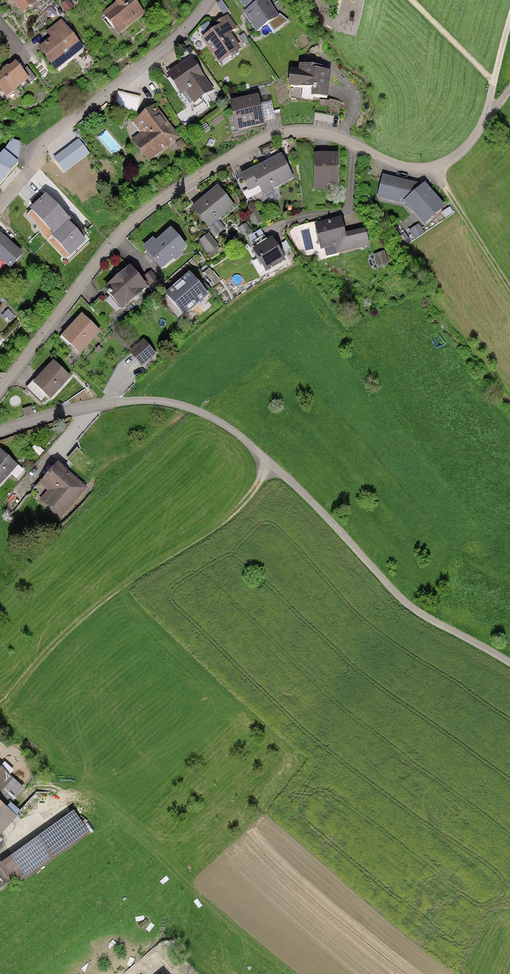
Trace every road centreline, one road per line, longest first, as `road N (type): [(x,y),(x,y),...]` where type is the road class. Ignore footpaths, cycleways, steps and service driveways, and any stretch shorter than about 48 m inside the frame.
road 1 (residential): [(492,110),(457,155),(434,168),(402,166),(319,132),(258,139),(222,159),(141,212),(106,247),(0,390)]
road 2 (unclassified): [(0,431),(124,402),(193,409),(236,433),(286,477),(408,605),(509,664)]
road 3 (track): [(0,706),(96,607),(237,511),(270,463)]
road 4 (residential): [(0,204),(45,140),(212,0)]
road 5 (track): [(434,168),(509,286)]

